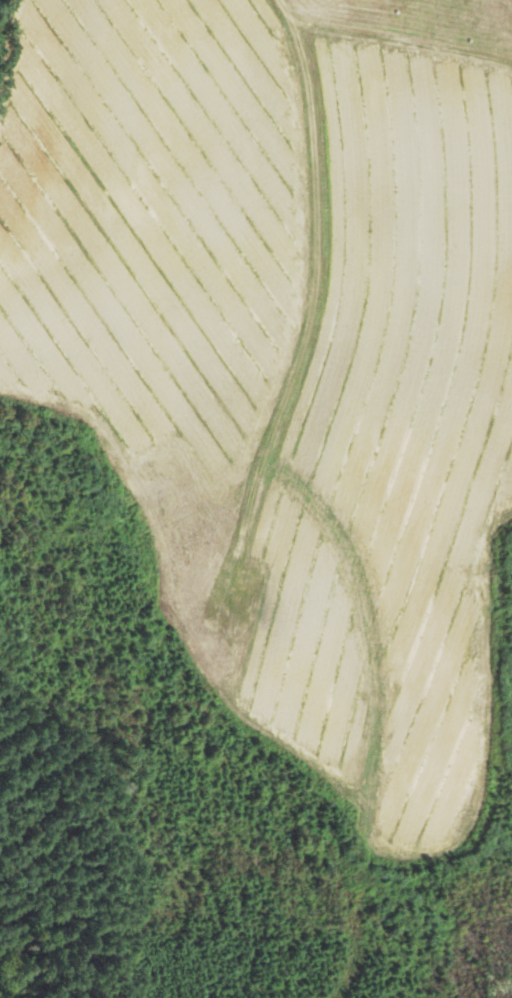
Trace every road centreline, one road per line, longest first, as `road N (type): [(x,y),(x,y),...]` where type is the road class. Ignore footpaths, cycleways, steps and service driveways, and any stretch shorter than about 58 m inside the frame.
road 1 (track): [(214,567),(298,350),(318,269),(305,74),(274,0)]

